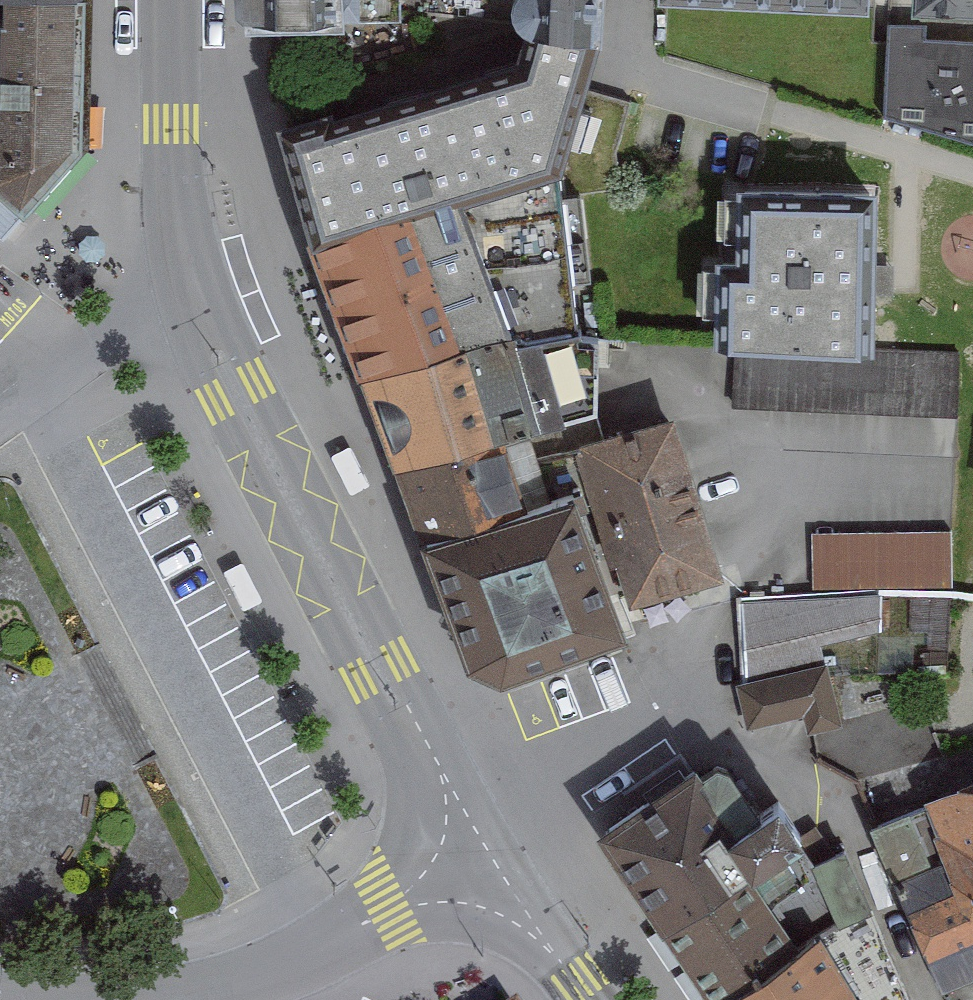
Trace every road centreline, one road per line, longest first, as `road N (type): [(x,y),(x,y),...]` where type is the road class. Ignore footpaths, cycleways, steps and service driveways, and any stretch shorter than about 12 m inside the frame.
road 1 (residential): [(186,257),(237,391),(383,672),(494,856)]
road 2 (secondary): [(494,856),(314,950),(197,998),(173,999)]
road 3 (residential): [(173,0),(174,155),(186,257)]
road 4 (residential): [(186,257),(0,378)]
road 5 (secondary): [(588,999),(494,856)]

